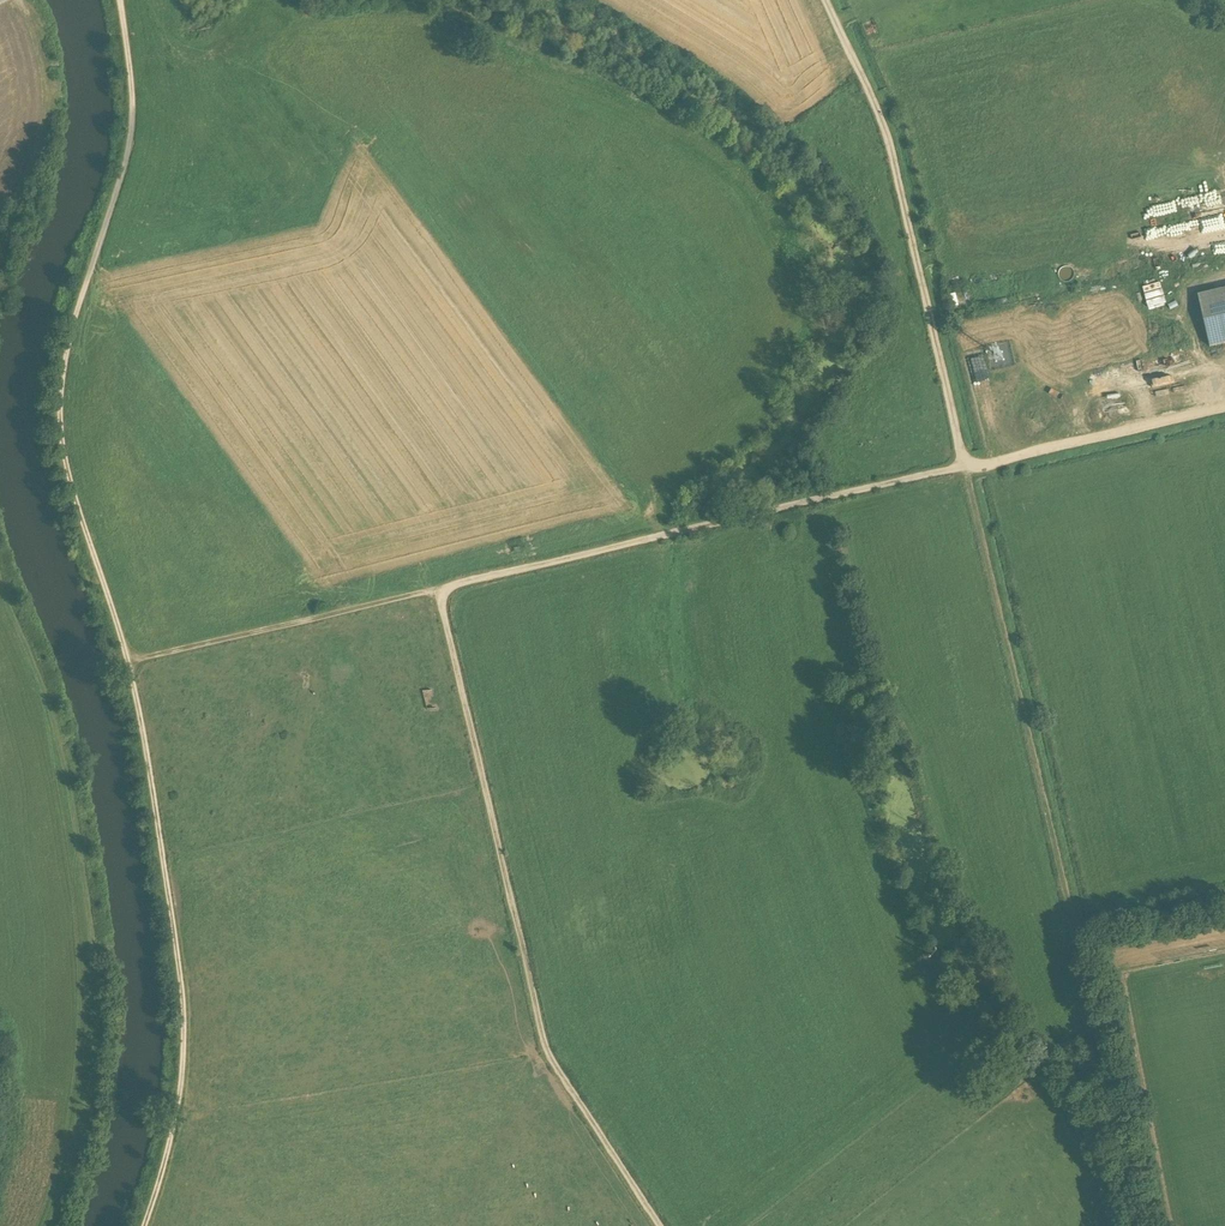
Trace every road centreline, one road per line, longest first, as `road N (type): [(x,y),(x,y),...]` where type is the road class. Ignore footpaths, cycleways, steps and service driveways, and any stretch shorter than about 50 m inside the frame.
road 1 (track): [(962,469),(1137,1225)]
road 2 (track): [(121,0),(131,131),(68,341),(59,417),(68,485),(128,666)]
road 3 (track): [(58,1225),(90,1137),(101,1002),(71,801),(0,559)]
road 4 (track): [(433,595),(534,1037),(650,1225)]
road 5 (track): [(128,666),(183,1035),(168,1151),(145,1225)]
road 6 (track): [(433,595),(962,469)]
road 7 (track): [(824,0),(883,148),(962,469)]
road 8 (track): [(128,666),(433,595)]
road 9 (track): [(0,257),(46,111),(21,0)]
road 10 (track): [(962,469),(1213,411)]

